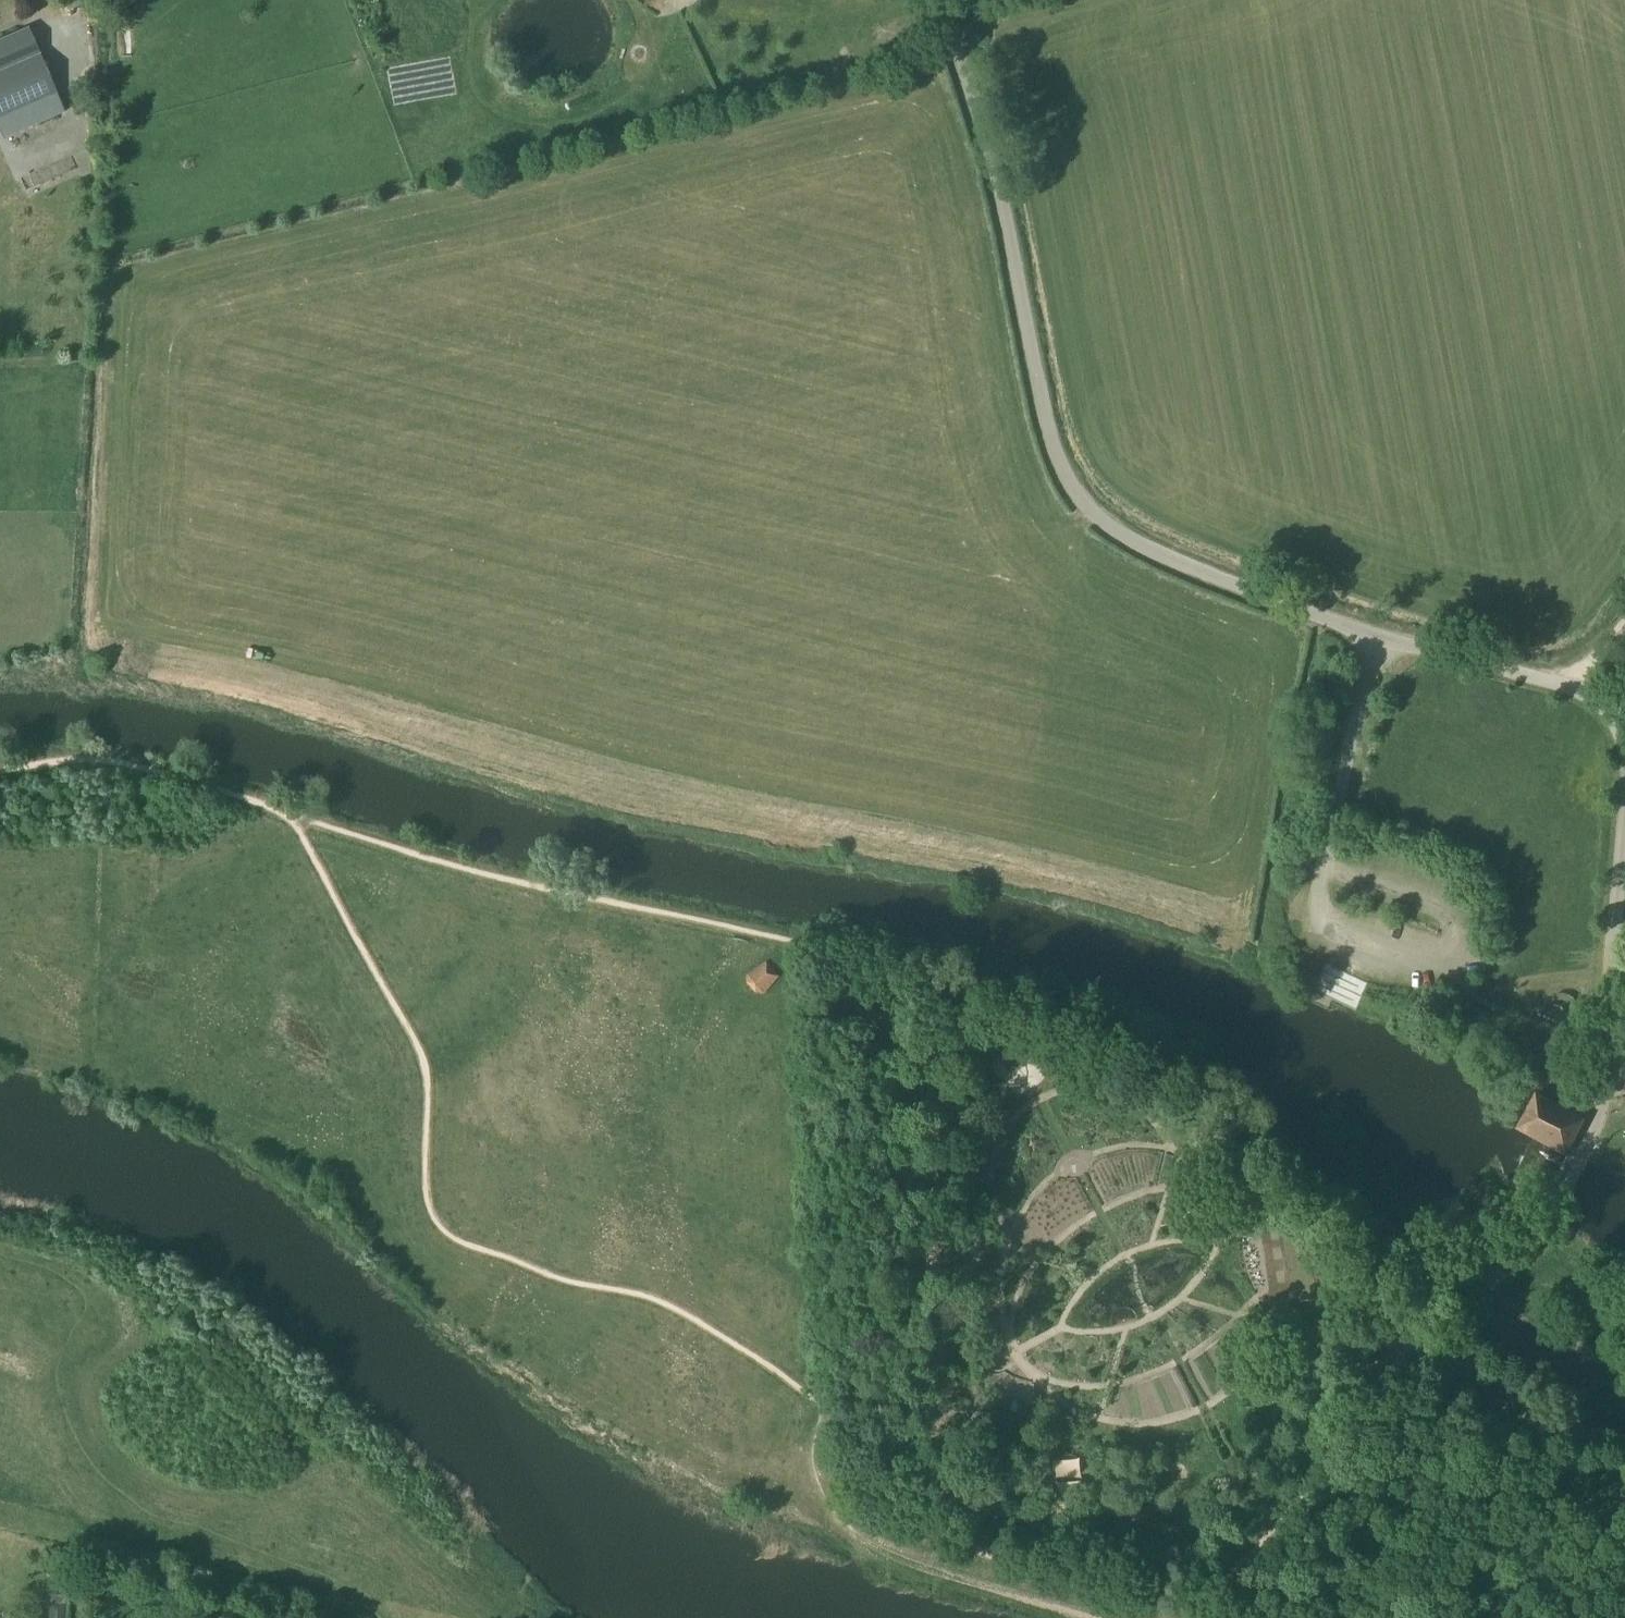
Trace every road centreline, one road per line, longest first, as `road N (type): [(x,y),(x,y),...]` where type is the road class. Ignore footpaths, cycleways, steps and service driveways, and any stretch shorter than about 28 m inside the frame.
road 1 (unclassified): [(936,0),(978,108),(1053,445),(1100,520),(1150,551),(1369,634),(1571,687)]
road 2 (unclassified): [(1624,1441),(1498,1406),(1474,1381),(1462,1348),(1468,1320),(1544,1223),(1600,1108),(1624,788)]

